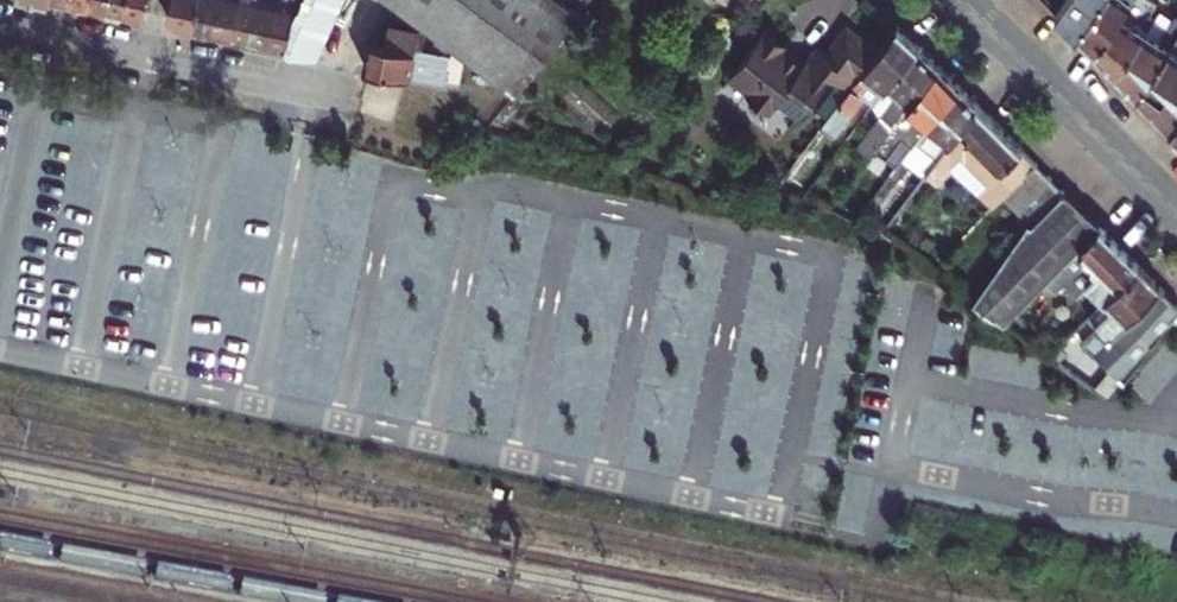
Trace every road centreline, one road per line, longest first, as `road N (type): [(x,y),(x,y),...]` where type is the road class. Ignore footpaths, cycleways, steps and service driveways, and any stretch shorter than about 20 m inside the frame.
road 1 (residential): [(319,92),(0,24)]
road 2 (residential): [(964,0),(1176,212)]

